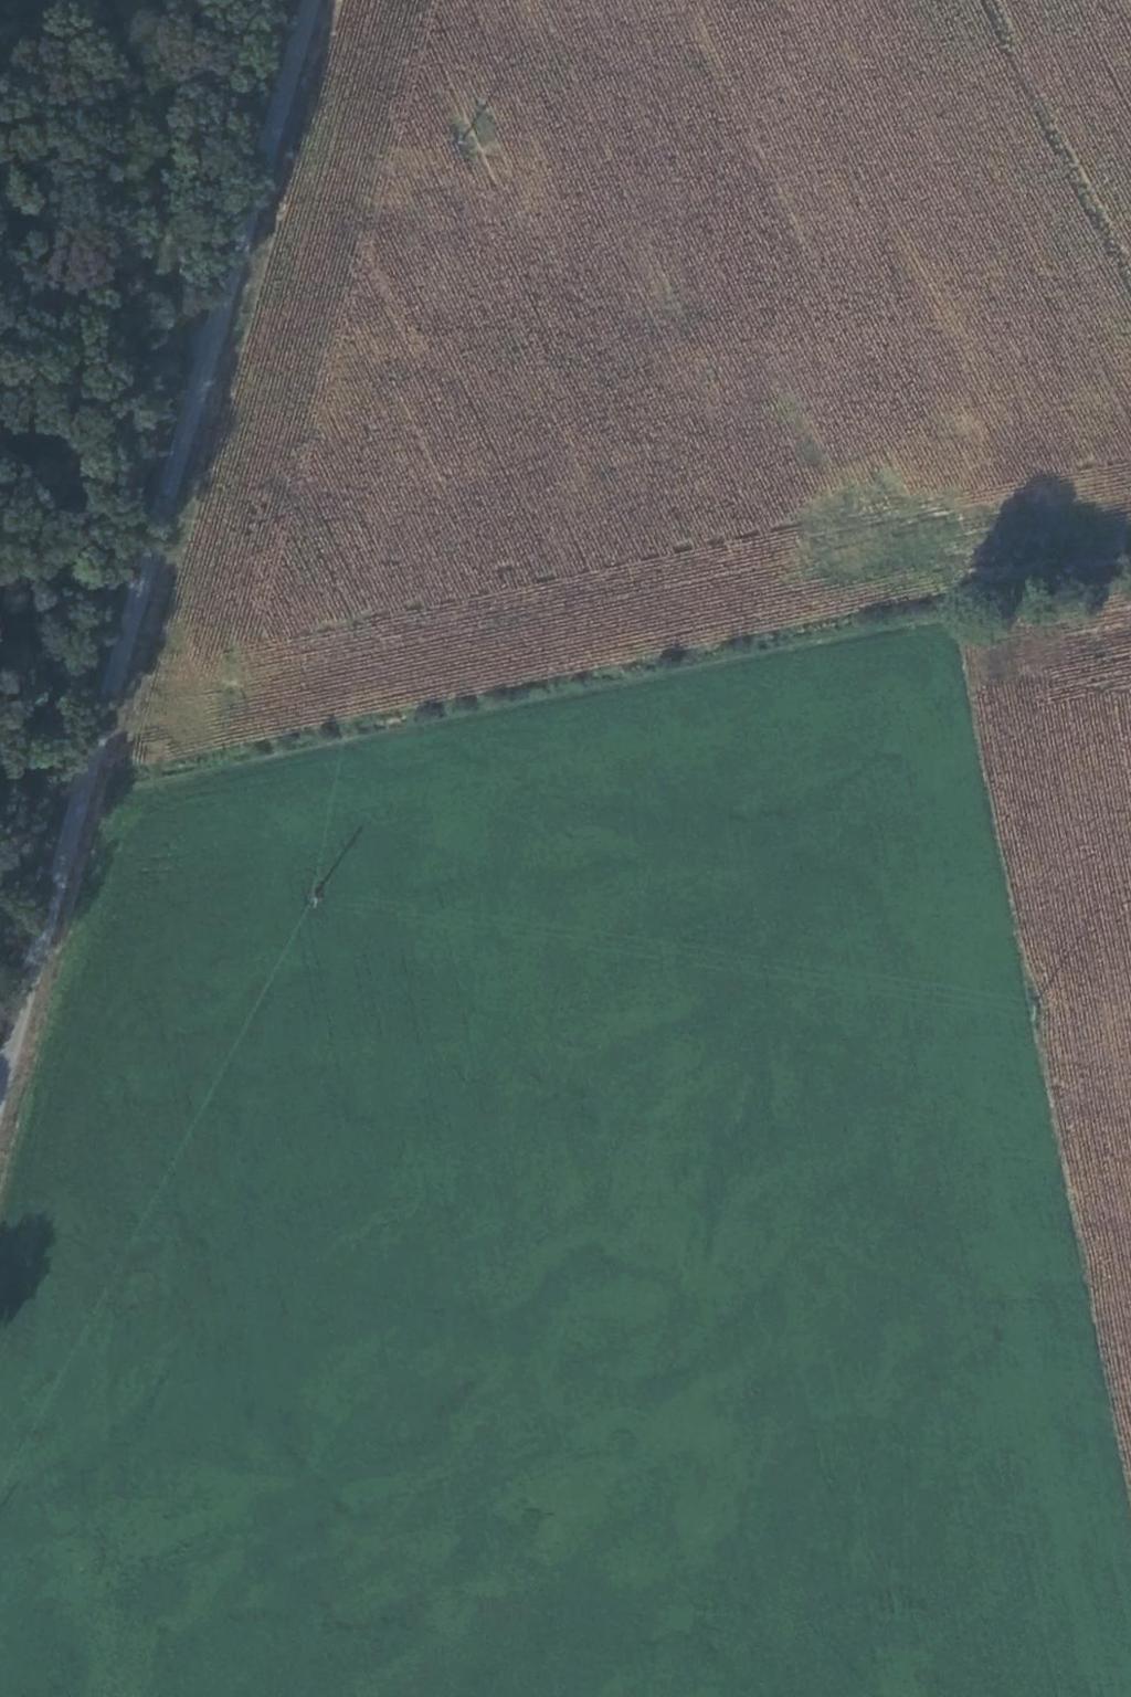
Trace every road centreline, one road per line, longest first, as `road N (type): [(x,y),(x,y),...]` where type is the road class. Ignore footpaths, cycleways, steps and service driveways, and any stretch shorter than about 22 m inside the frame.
road 1 (unclassified): [(329,0),(0,1170)]

